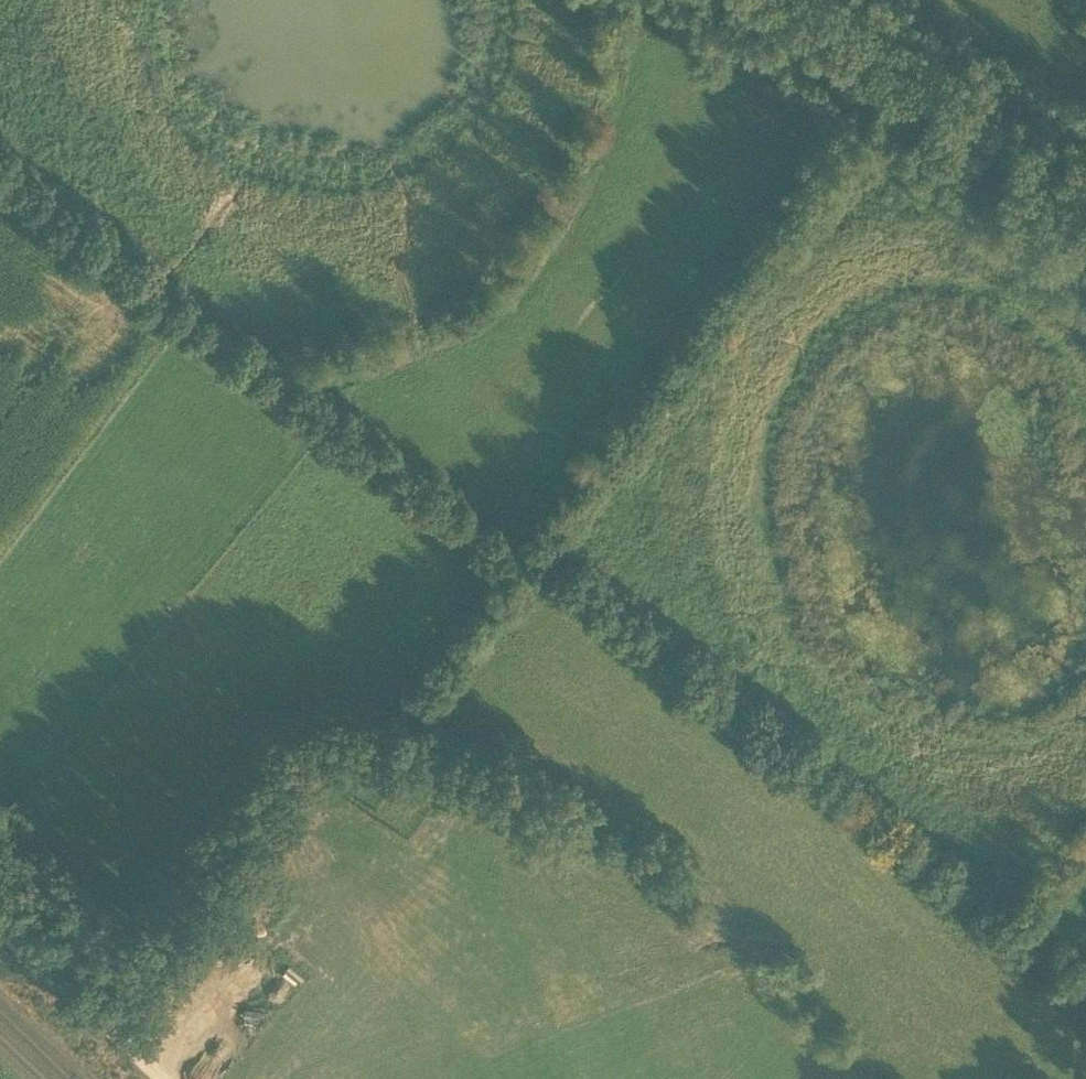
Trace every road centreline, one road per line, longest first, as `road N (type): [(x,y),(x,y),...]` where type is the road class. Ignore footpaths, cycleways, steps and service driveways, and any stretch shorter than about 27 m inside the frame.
road 1 (track): [(167,1078),(0,926)]

